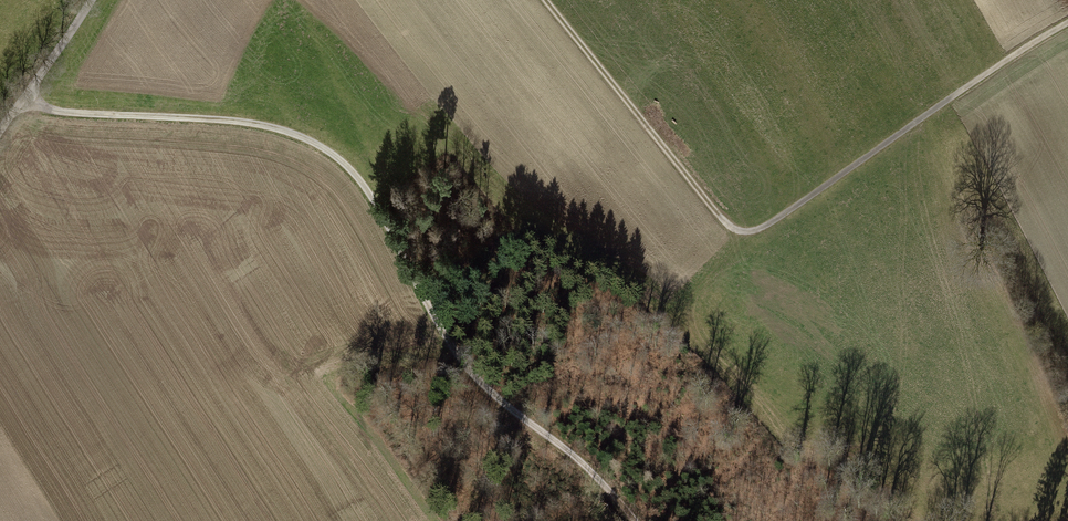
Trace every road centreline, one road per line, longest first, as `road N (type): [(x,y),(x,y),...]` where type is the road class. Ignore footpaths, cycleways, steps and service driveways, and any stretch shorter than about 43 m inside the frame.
road 1 (track): [(21,102),(254,123),(328,151),(369,192),(468,368),(580,461),(634,520)]
road 2 (track): [(1067,22),(772,222),(746,231),(719,216),(546,0)]
road 3 (track): [(0,132),(91,0)]

